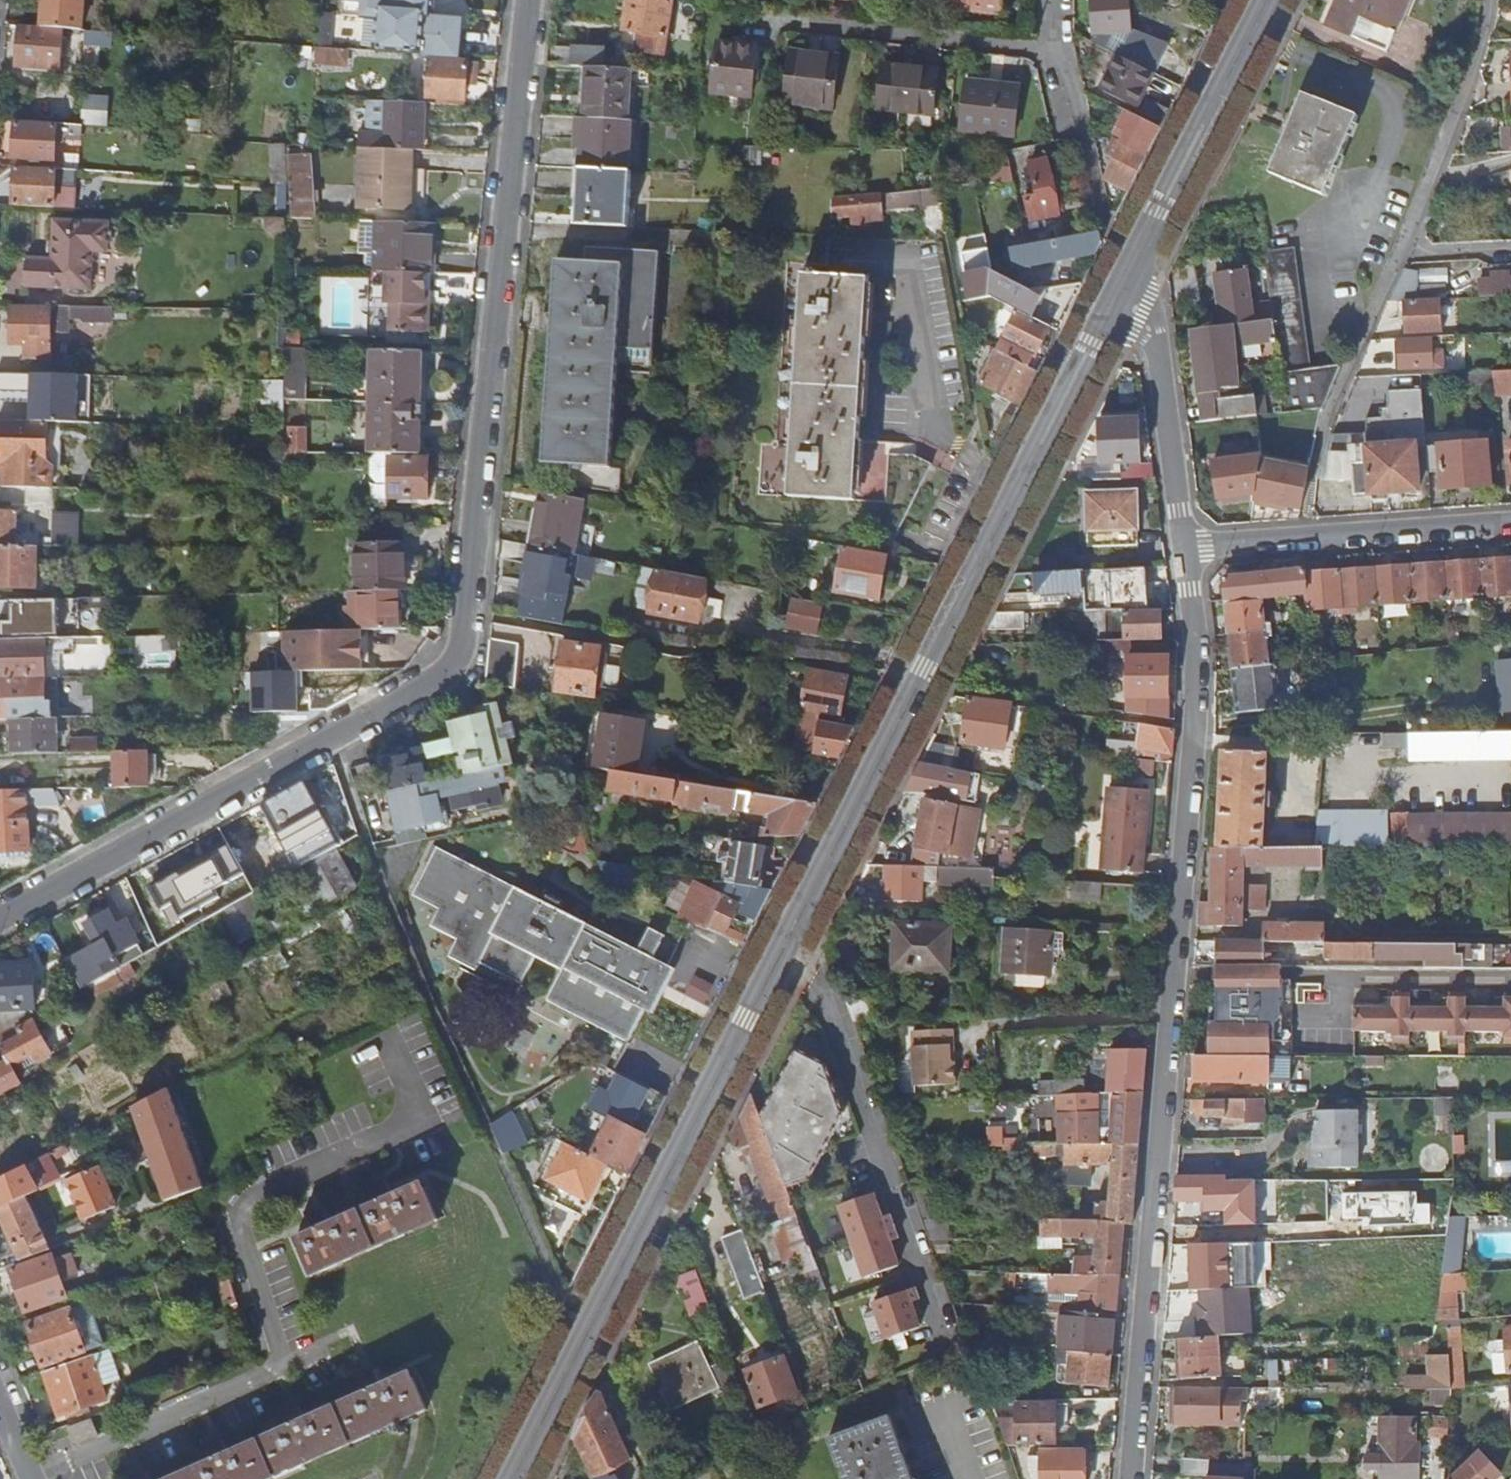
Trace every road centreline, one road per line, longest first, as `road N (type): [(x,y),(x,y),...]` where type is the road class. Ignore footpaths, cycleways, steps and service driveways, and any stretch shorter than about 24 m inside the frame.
road 1 (tertiary): [(508,1478),(1115,297)]
road 2 (residential): [(0,917),(425,689),(452,665),(466,613),(526,0)]
road 3 (residential): [(1131,1478),(1199,730),(1199,646),(1186,547)]
road 4 (tertiary): [(1115,297),(1265,0)]
road 5 (residential): [(1186,547),(1510,521)]
road 6 (residential): [(1115,297),(1142,312),(1155,335),(1186,547)]

